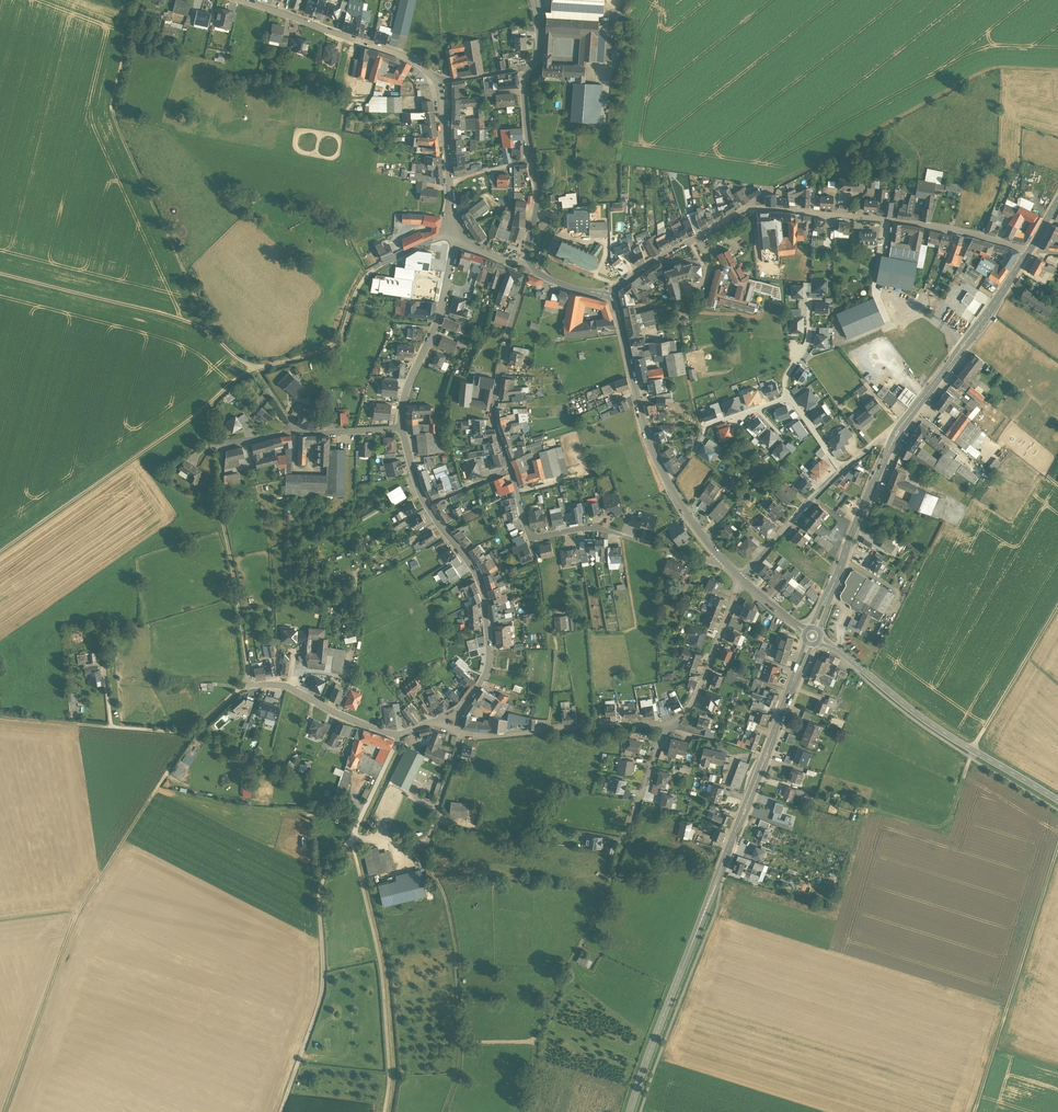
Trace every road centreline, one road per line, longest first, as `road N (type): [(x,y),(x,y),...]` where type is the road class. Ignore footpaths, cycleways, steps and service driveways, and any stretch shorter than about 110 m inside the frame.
road 1 (primary): [(629,1111),(809,643)]
road 2 (residential): [(720,561),(594,525),(530,534),(493,408),(532,267)]
road 3 (residential): [(1029,249),(949,228),(753,208),(612,296)]
road 4 (track): [(4,1111),(77,912),(194,730)]
road 5 (track): [(254,370),(211,333),(113,114),(139,0)]
road 6 (track): [(536,1040),(461,1043),(454,931),(429,852),(461,734)]
road 7 (residential): [(402,429),(426,504),(485,595),(485,672),(466,703),(436,722)]
road 8 (track): [(351,838),(319,888),(323,992),(281,1111)]
road 9 (tertiary): [(1057,800),(948,735),(819,639)]
road 10 (track): [(351,838),(383,978),(385,1111)]
road 11 (track): [(975,1111),(1057,847)]
road 12 (track): [(618,856),(536,1040),(534,1111)]
road 13 (track): [(209,403),(0,552)]
road 14 (primary): [(893,440),(1029,249)]
road 15 (track): [(1057,69),(994,68),(888,125),(920,164)]
road 16 (residential): [(666,724),(486,736),(436,722)]
road 17 (residential): [(239,0),(402,55),(437,83)]
road 18 (residential): [(436,722),(392,736),(288,688),(241,689)]
road 19 (primary): [(814,629),(893,440)]
road 20 (residential): [(455,240),(437,325),(402,405),(402,429)]
road 21 (tertiary): [(666,482),(612,296)]
road 22 (tertiary): [(529,261),(537,191),(526,70)]
road 23 (residential): [(402,429),(290,432),(218,448)]
road 24 (track): [(1057,605),(972,749)]
road 25 (track): [(222,522),(249,687)]
road 26 (residential): [(743,581),(696,697),(666,724)]
road 27 (residential): [(437,83),(455,240)]
road 28 (track): [(364,279),(331,347),(254,370)]
road 29 (residential): [(840,471),(743,581)]
road 30 (track): [(0,274),(139,309)]
road 31 (unclassified): [(758,409),(706,427),(666,482)]

